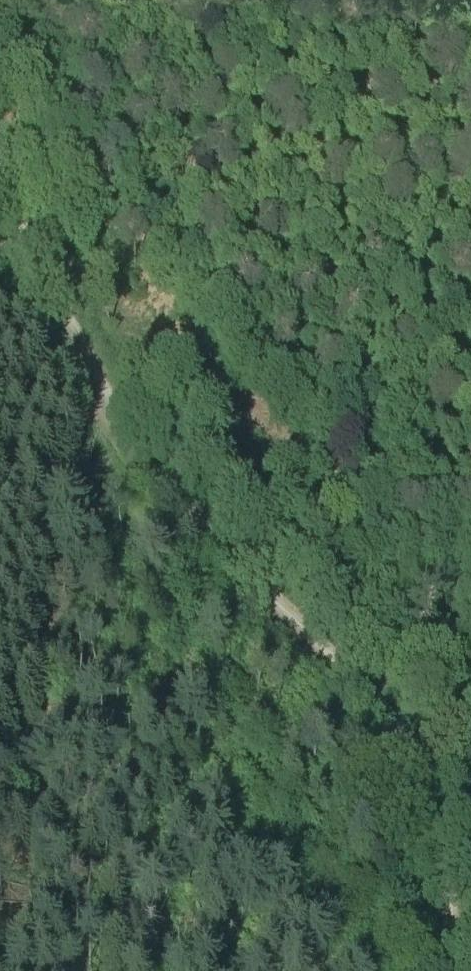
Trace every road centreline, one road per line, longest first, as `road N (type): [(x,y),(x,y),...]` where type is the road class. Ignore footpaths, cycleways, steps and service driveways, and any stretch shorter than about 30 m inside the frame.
road 1 (track): [(460,970),(431,776),(400,730),(148,471),(0,178)]
road 2 (track): [(470,565),(367,540),(273,503),(108,398)]

